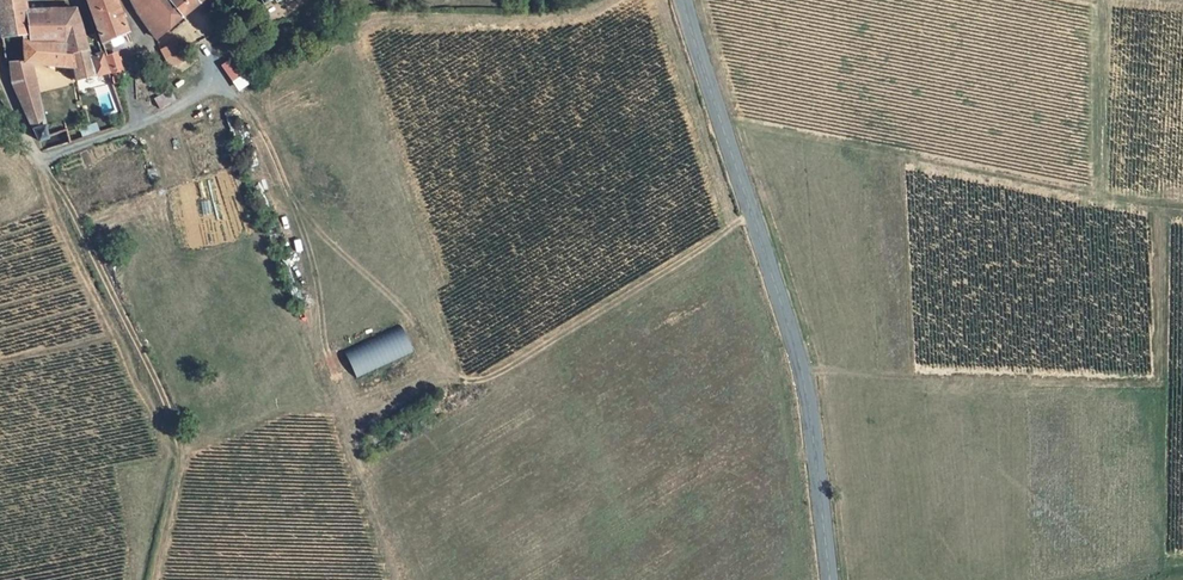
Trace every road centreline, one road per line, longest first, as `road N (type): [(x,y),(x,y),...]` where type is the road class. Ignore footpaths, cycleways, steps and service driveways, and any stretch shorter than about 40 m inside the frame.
road 1 (tertiary): [(685,0),(806,387),(830,579)]
road 2 (track): [(152,579),(178,454),(174,418),(39,160)]

